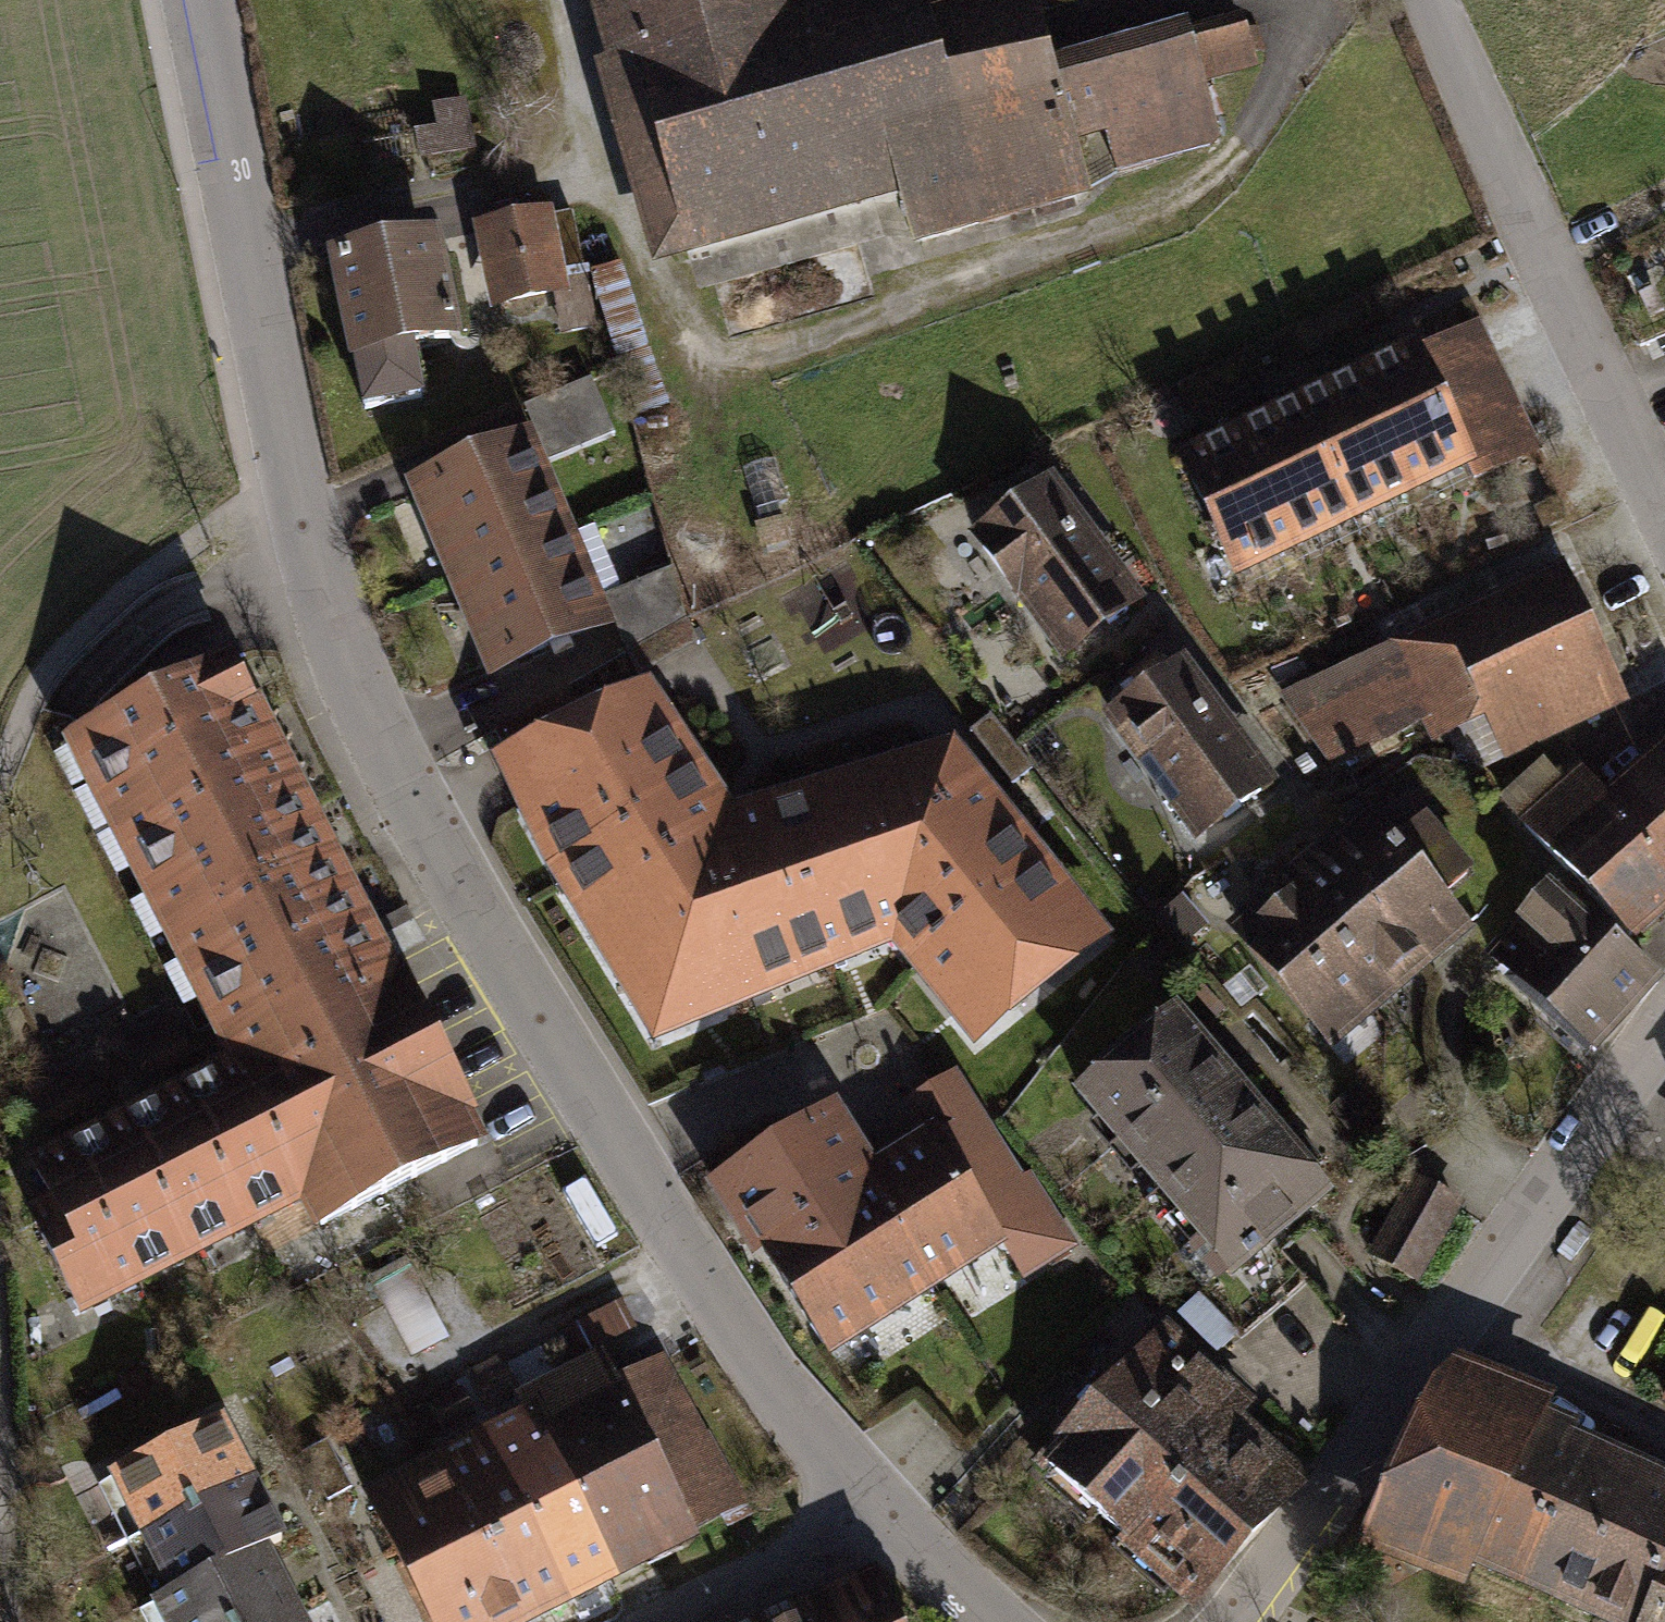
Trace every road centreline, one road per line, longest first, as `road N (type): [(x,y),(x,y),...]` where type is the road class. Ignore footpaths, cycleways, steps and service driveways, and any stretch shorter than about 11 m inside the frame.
road 1 (residential): [(181,0),(317,566),(388,754),(481,922),(706,1281),(888,1521)]
road 2 (track): [(1317,0),(1249,160),(1117,245),(720,370),(640,300),(558,0)]
road 3 (residential): [(1664,1024),(1324,1500),(1228,1621)]
road 4 (residential): [(1429,0),(1664,503)]
road 5 (residential): [(680,1621),(888,1521)]
road 6 (residential): [(888,1521),(986,1621)]

